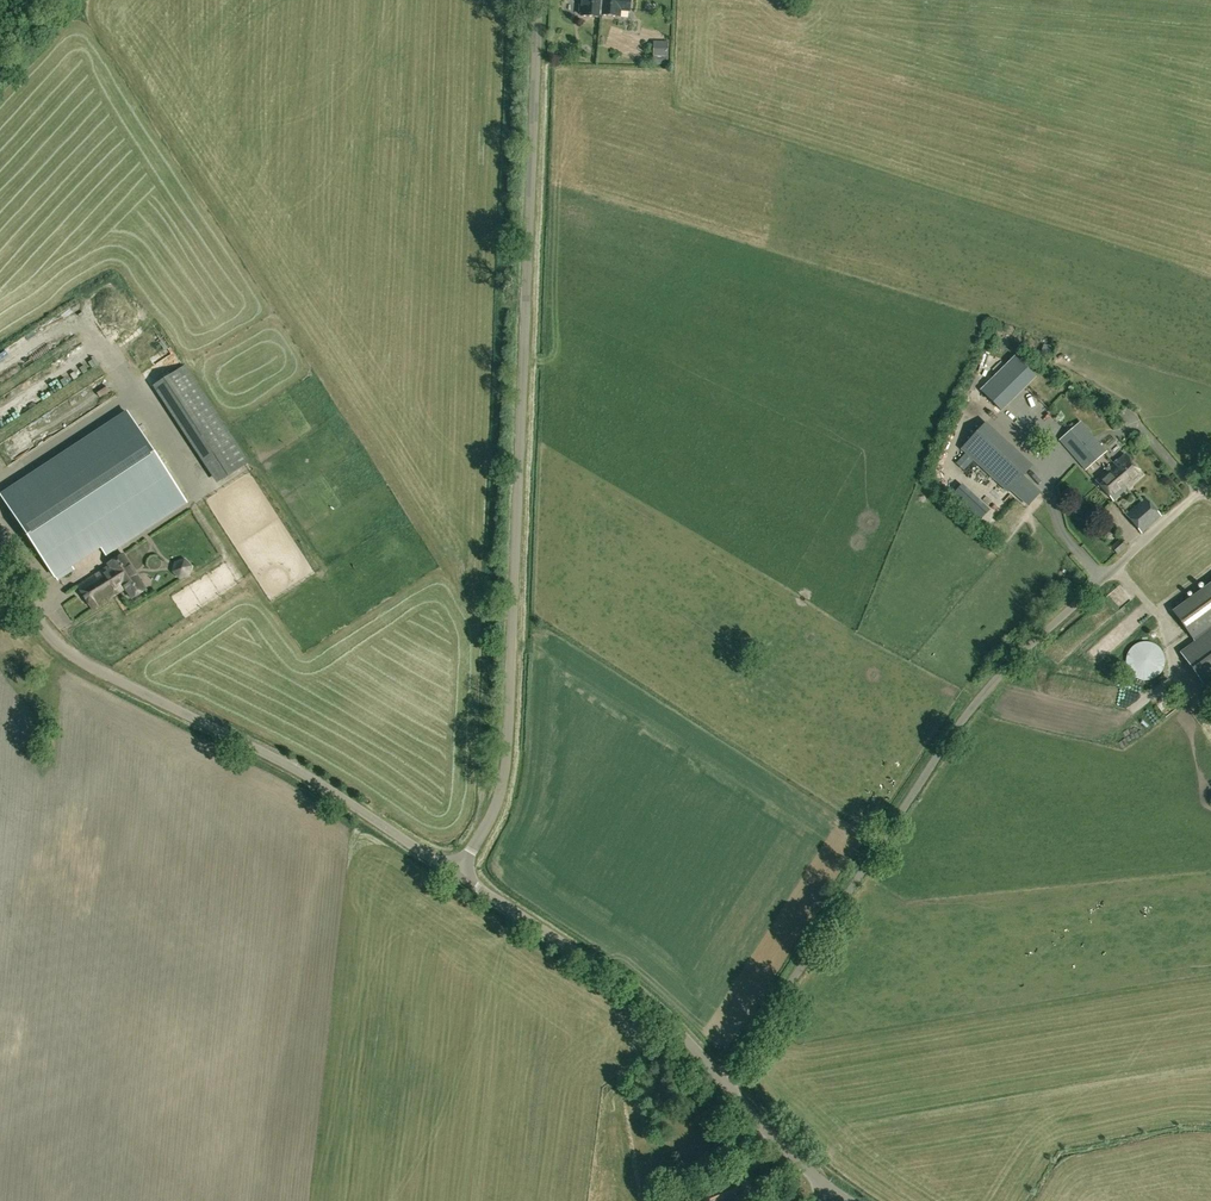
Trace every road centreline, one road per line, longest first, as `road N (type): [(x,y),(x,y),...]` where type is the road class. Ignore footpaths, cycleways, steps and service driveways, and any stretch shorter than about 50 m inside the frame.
road 1 (unclassified): [(458,876),(493,817),(507,760),(540,0)]
road 2 (unclassified): [(458,876),(274,756),(80,660),(36,616),(0,559)]
road 3 (unclassified): [(828,1188),(658,1010),(458,876)]

